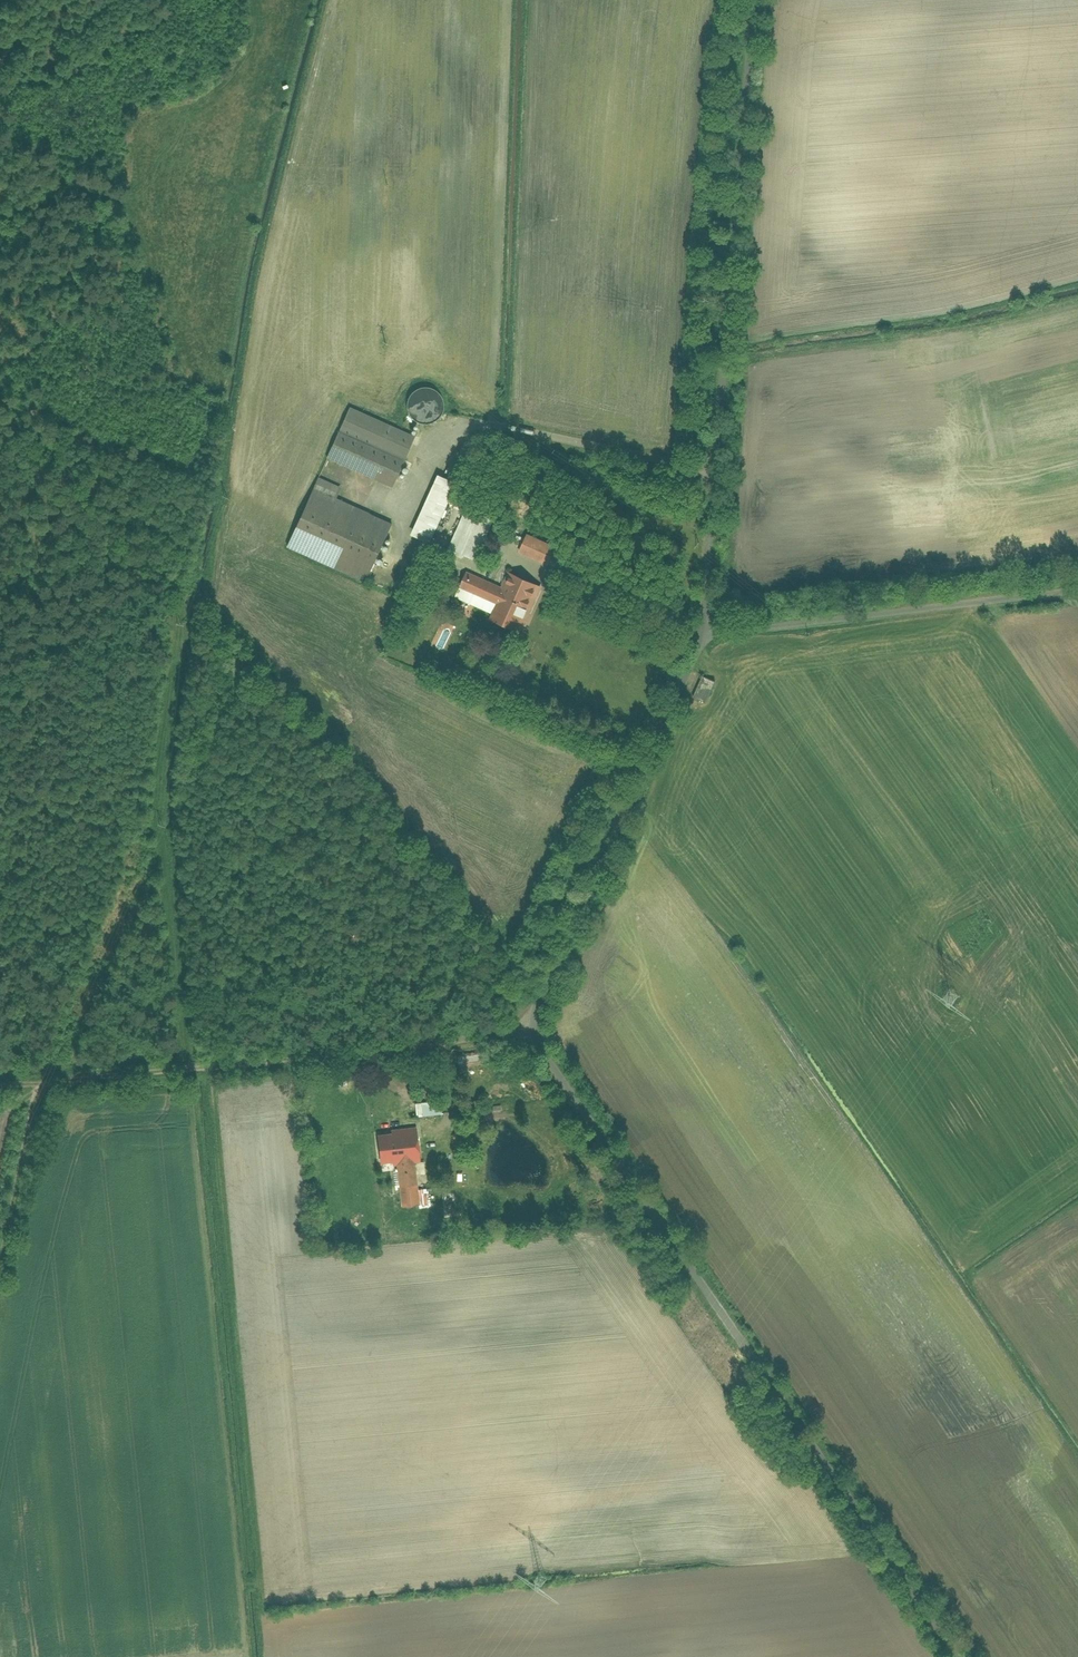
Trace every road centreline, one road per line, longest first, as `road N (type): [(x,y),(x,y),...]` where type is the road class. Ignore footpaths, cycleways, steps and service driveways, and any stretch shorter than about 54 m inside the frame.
road 1 (unclassified): [(950,1656),(521,1031),(705,629)]
road 2 (track): [(0,382),(390,817),(521,1031)]
road 3 (unclassified): [(705,629),(750,50),(763,0)]
road 4 (track): [(0,1086),(521,1031)]
road 5 (unclassified): [(705,629),(1077,586)]
road 6 (track): [(0,1256),(36,1084)]

